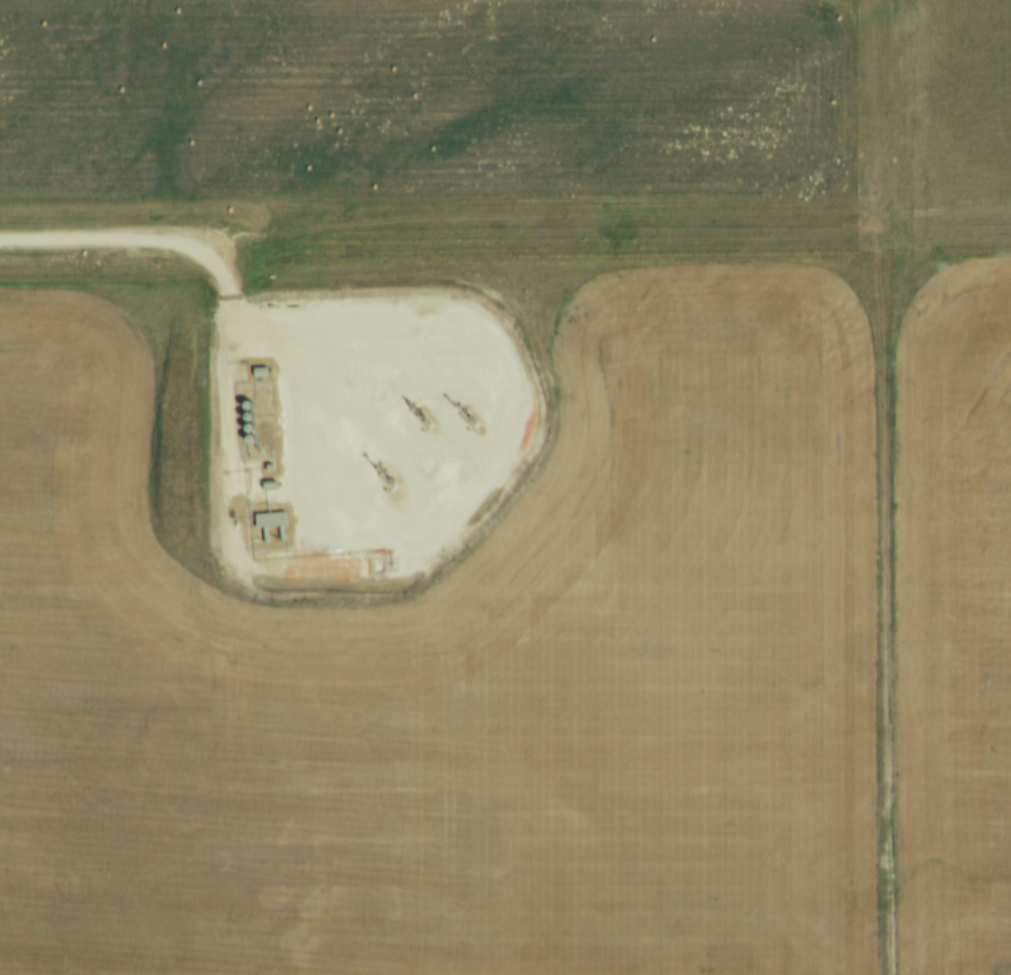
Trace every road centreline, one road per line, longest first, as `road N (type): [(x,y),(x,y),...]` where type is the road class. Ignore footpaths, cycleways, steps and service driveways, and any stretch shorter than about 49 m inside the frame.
road 1 (track): [(875,218),(885,974)]

